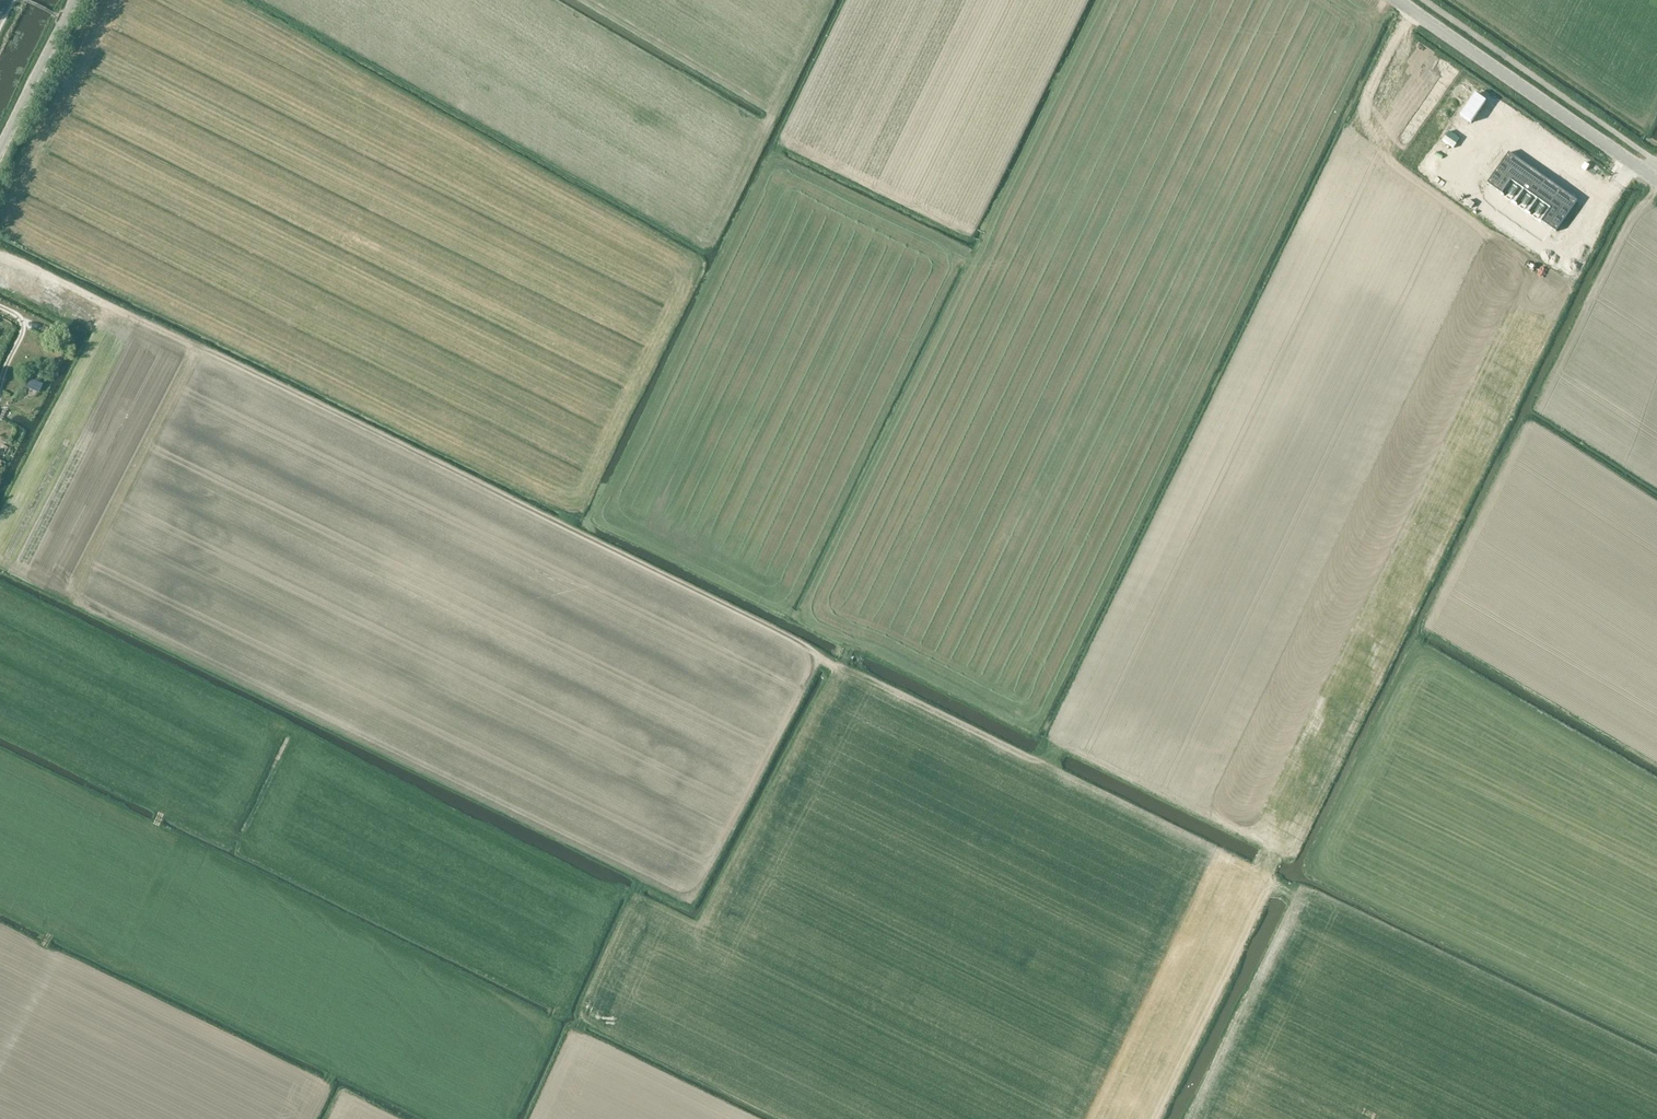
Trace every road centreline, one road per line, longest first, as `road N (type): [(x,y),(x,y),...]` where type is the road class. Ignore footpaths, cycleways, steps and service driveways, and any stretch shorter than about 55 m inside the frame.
road 1 (tertiary): [(1656,182),(1397,0)]
road 2 (tertiary): [(0,150),(75,0)]

